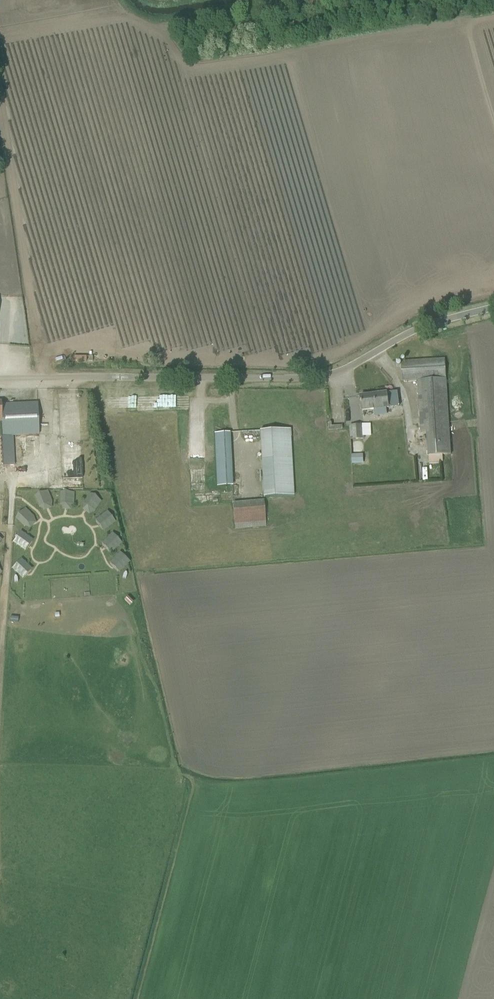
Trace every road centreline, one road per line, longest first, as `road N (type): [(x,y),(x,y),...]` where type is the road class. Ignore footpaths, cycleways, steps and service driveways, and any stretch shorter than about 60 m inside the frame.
road 1 (unclassified): [(0,376),(308,380),(336,376),(425,328),(493,307)]

